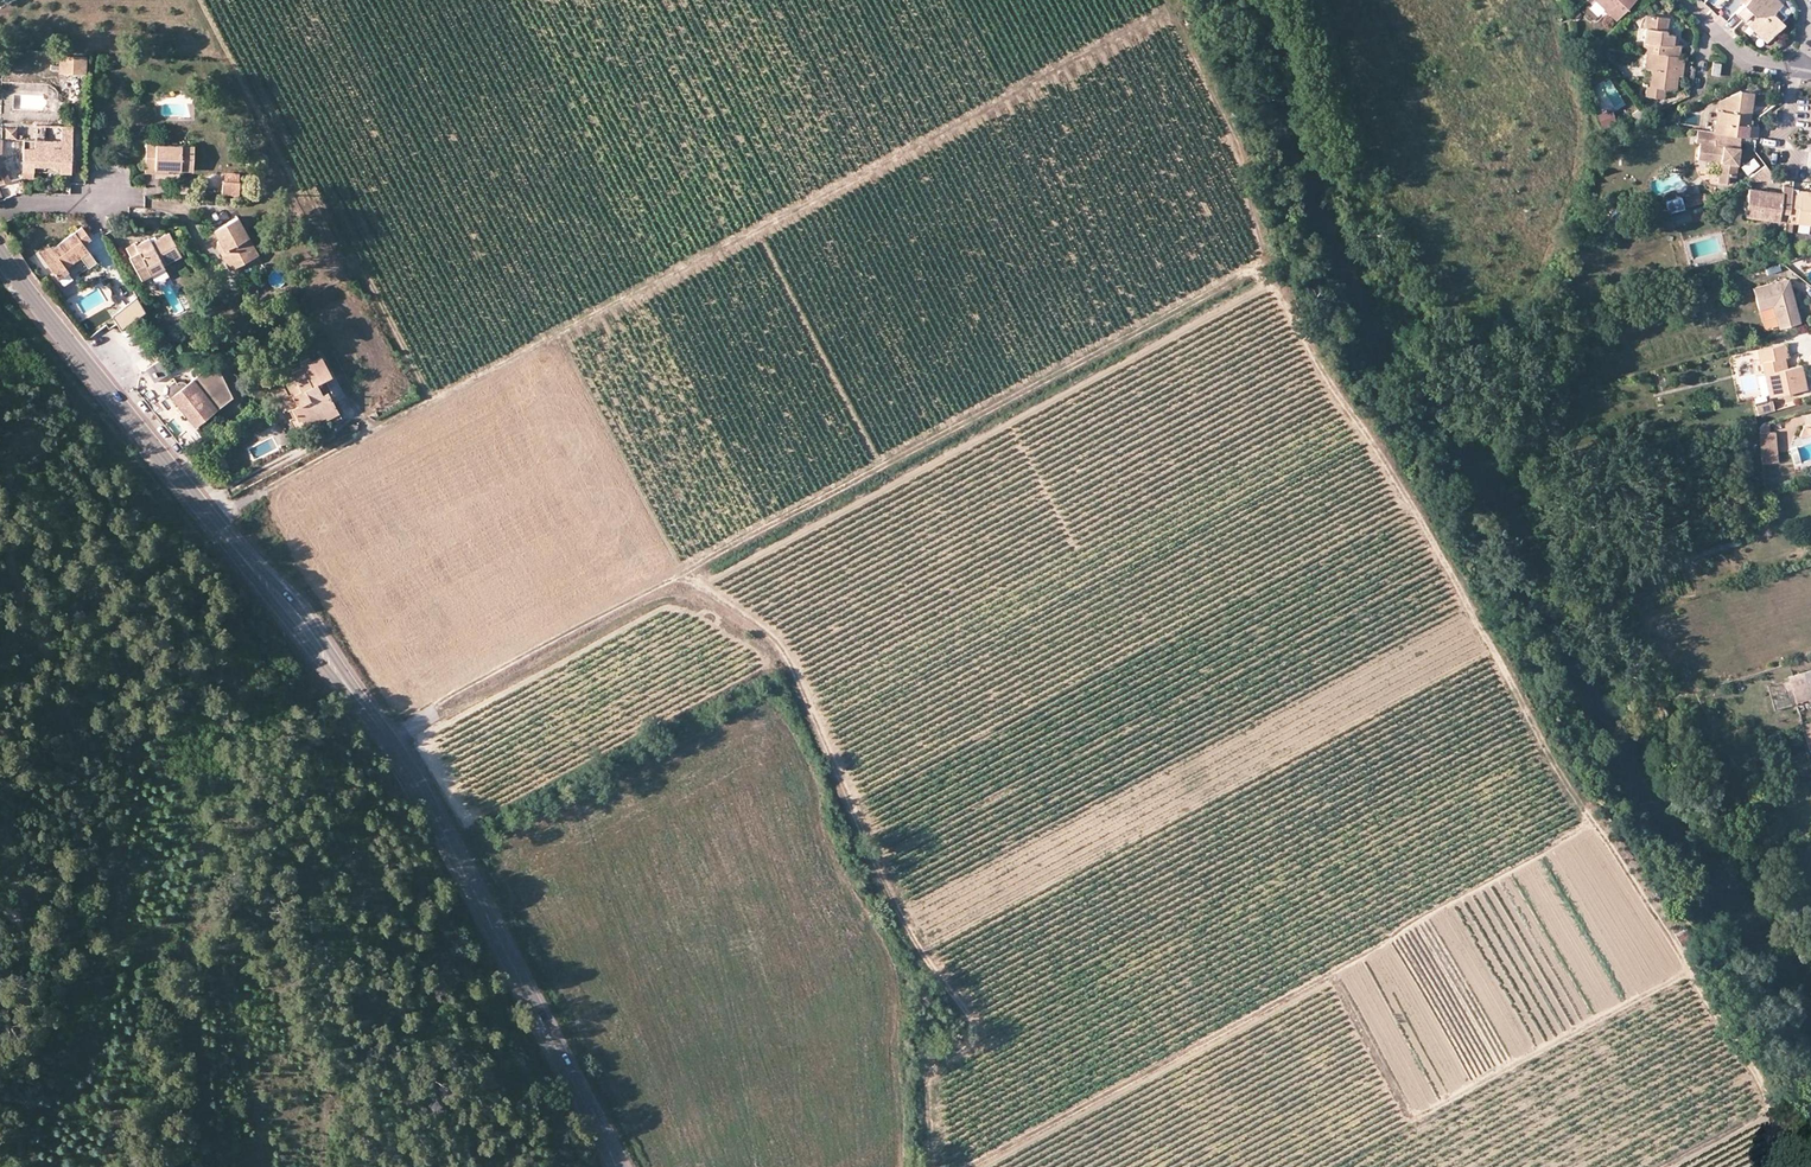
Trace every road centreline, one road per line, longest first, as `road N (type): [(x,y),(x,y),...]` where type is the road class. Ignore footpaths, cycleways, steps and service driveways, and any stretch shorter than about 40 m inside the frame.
road 1 (track): [(246,498),(404,716),(1258,263)]
road 2 (track): [(210,519),(1164,10)]
road 3 (track): [(415,733),(646,609),(681,600),(1270,281)]
road 4 (track): [(1164,10),(1227,127),(1262,254),(1257,276),(1281,293),(1590,823)]
road 5 (track): [(933,1166),(931,1071),(971,1046),(976,1024),(913,931),(790,660),(766,630),(697,588),(681,568)]
road 6 (track): [(961,1166),(1590,823)]
road 7 (tertiary): [(616,1166),(418,786),(357,699)]
road 8 (track): [(1769,1113),(1689,960),(1603,822),(1590,823)]
road 9 (track): [(1547,0),(1584,123),(1583,155),(1543,280),(1506,316)]
road 10 (tertiary): [(210,519),(0,255)]
road 11 (tertiary): [(357,699),(302,612),(210,519)]
road 12 (tertiary): [(210,519),(357,699)]
road 13 (track): [(1792,1166),(1769,1113),(1665,1166)]
road 14 (residential): [(1685,0),(1744,56),(1796,71)]
road 15 (residential): [(0,213),(31,202),(100,203),(109,179)]
road 16 (track): [(404,716),(468,823)]
road 17 (residential): [(1796,71),(1789,121),(1778,136),(1797,163),(1810,149)]

